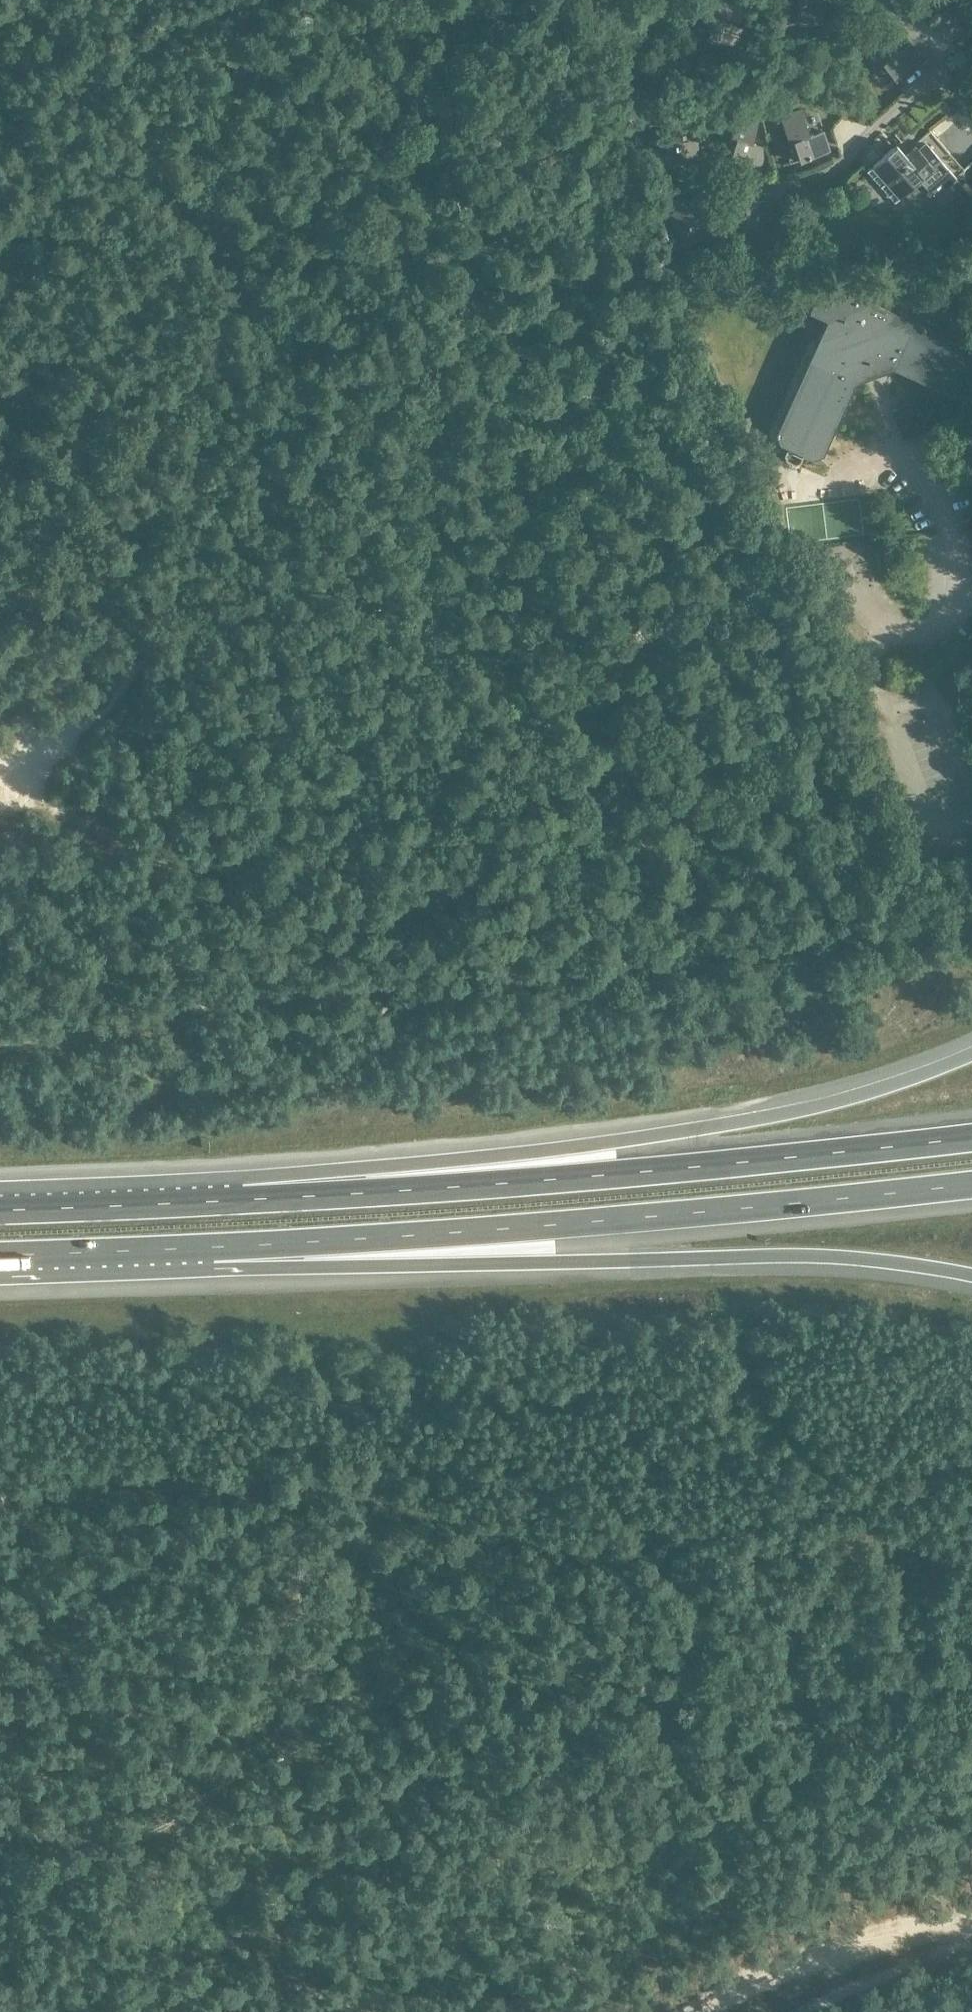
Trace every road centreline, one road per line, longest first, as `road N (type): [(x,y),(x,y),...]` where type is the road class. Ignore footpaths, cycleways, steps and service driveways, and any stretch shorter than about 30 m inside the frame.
road 1 (track): [(661,0),(600,123),(594,287),(812,748),(919,916),(971,905)]
road 2 (track): [(295,1752),(335,1730),(369,1727),(407,1737),(494,1732),(652,1757),(759,1702),(775,1703),(801,1710),(815,1727),(819,1815),(942,1838),(971,1827)]
road 3 (motorway): [(214,1246),(415,1236),(971,1183)]
road 4 (motorway): [(214,1246),(417,1265),(783,1260),(971,1281)]
road 5 (motorway): [(971,1053),(857,1095),(754,1119),(389,1166),(248,1199)]
road 6 (motorway): [(971,1137),(490,1184),(248,1199)]
road 7 (track): [(0,1881),(163,1829),(229,1781),(295,1752),(299,1804),(276,1949),(283,1977),(297,1991),(333,1996),(360,2011)]
road 8 (track): [(732,2011),(795,1981),(971,1924)]
road 9 (motorway): [(248,1199),(0,1210)]
road 10 (motorway): [(0,1254),(214,1246)]

